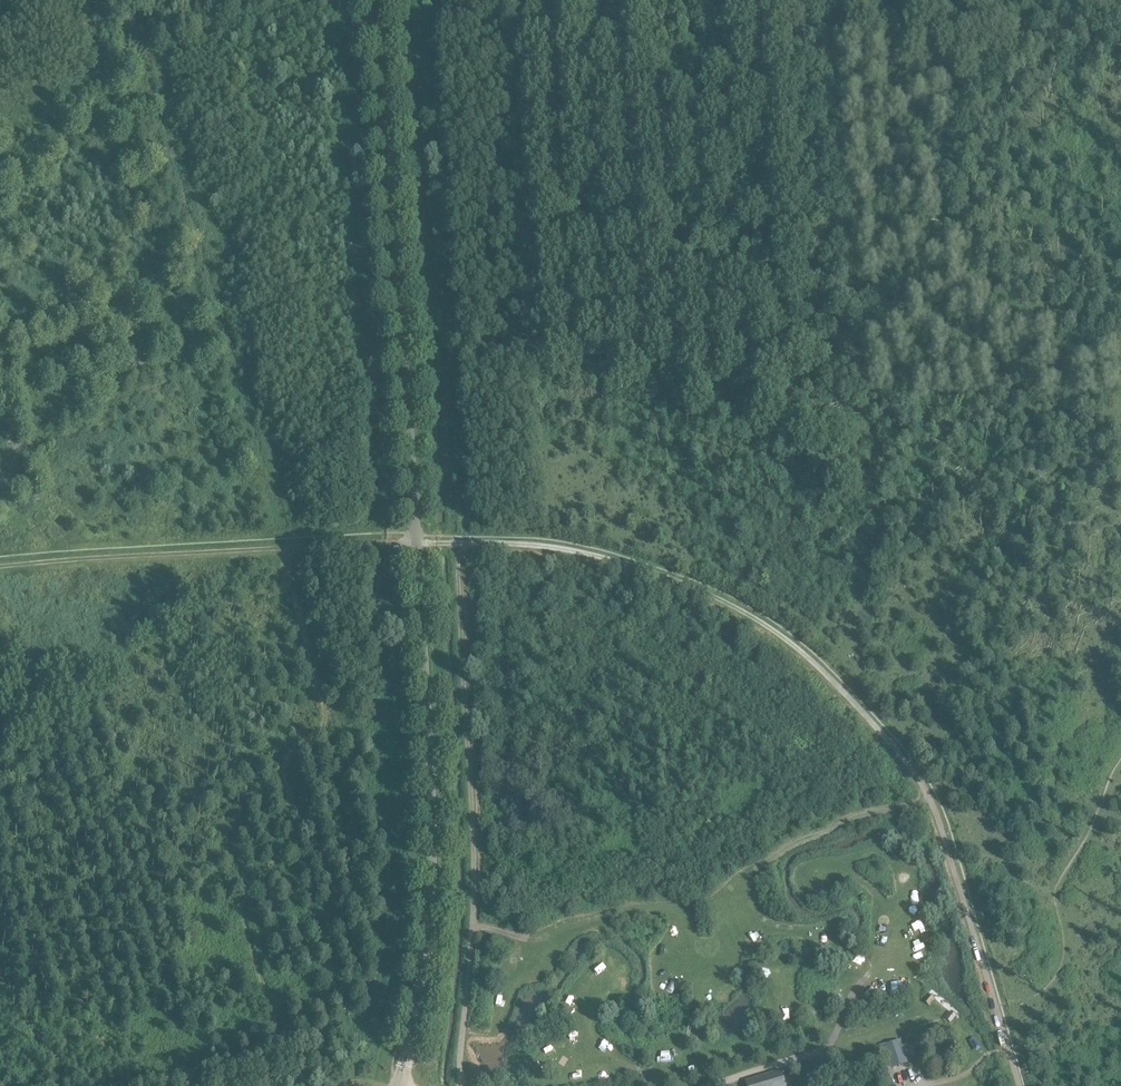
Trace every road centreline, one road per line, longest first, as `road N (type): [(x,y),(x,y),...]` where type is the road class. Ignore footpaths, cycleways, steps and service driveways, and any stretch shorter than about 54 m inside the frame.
road 1 (track): [(0,567),(393,542),(519,544),(615,559),(741,610),(825,674),(920,782),(945,837),(1018,1085)]
road 2 (unclassified): [(400,1085),(422,978),(432,841),(380,0)]
road 3 (track): [(459,543),(473,841),(459,1085)]

